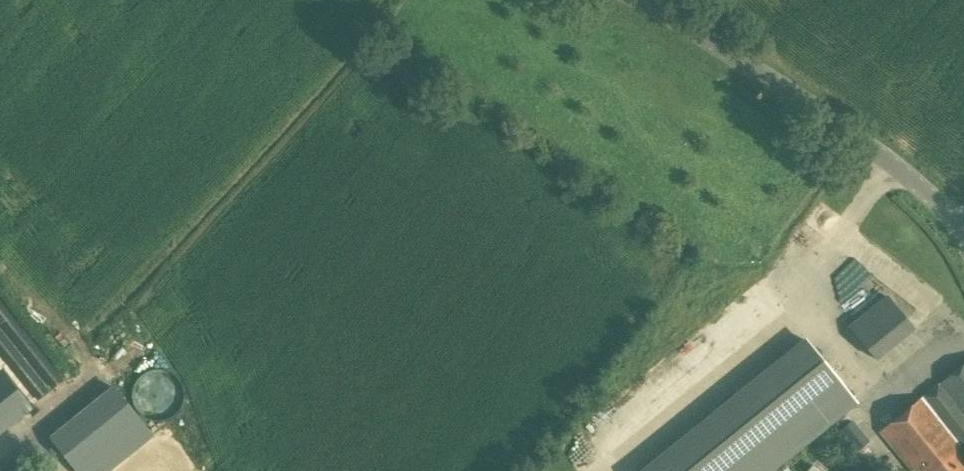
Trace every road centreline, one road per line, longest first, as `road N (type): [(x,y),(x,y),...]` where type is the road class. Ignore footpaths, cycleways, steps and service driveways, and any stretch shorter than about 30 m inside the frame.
road 1 (tertiary): [(963,237),(875,152),(764,74),(634,0)]

